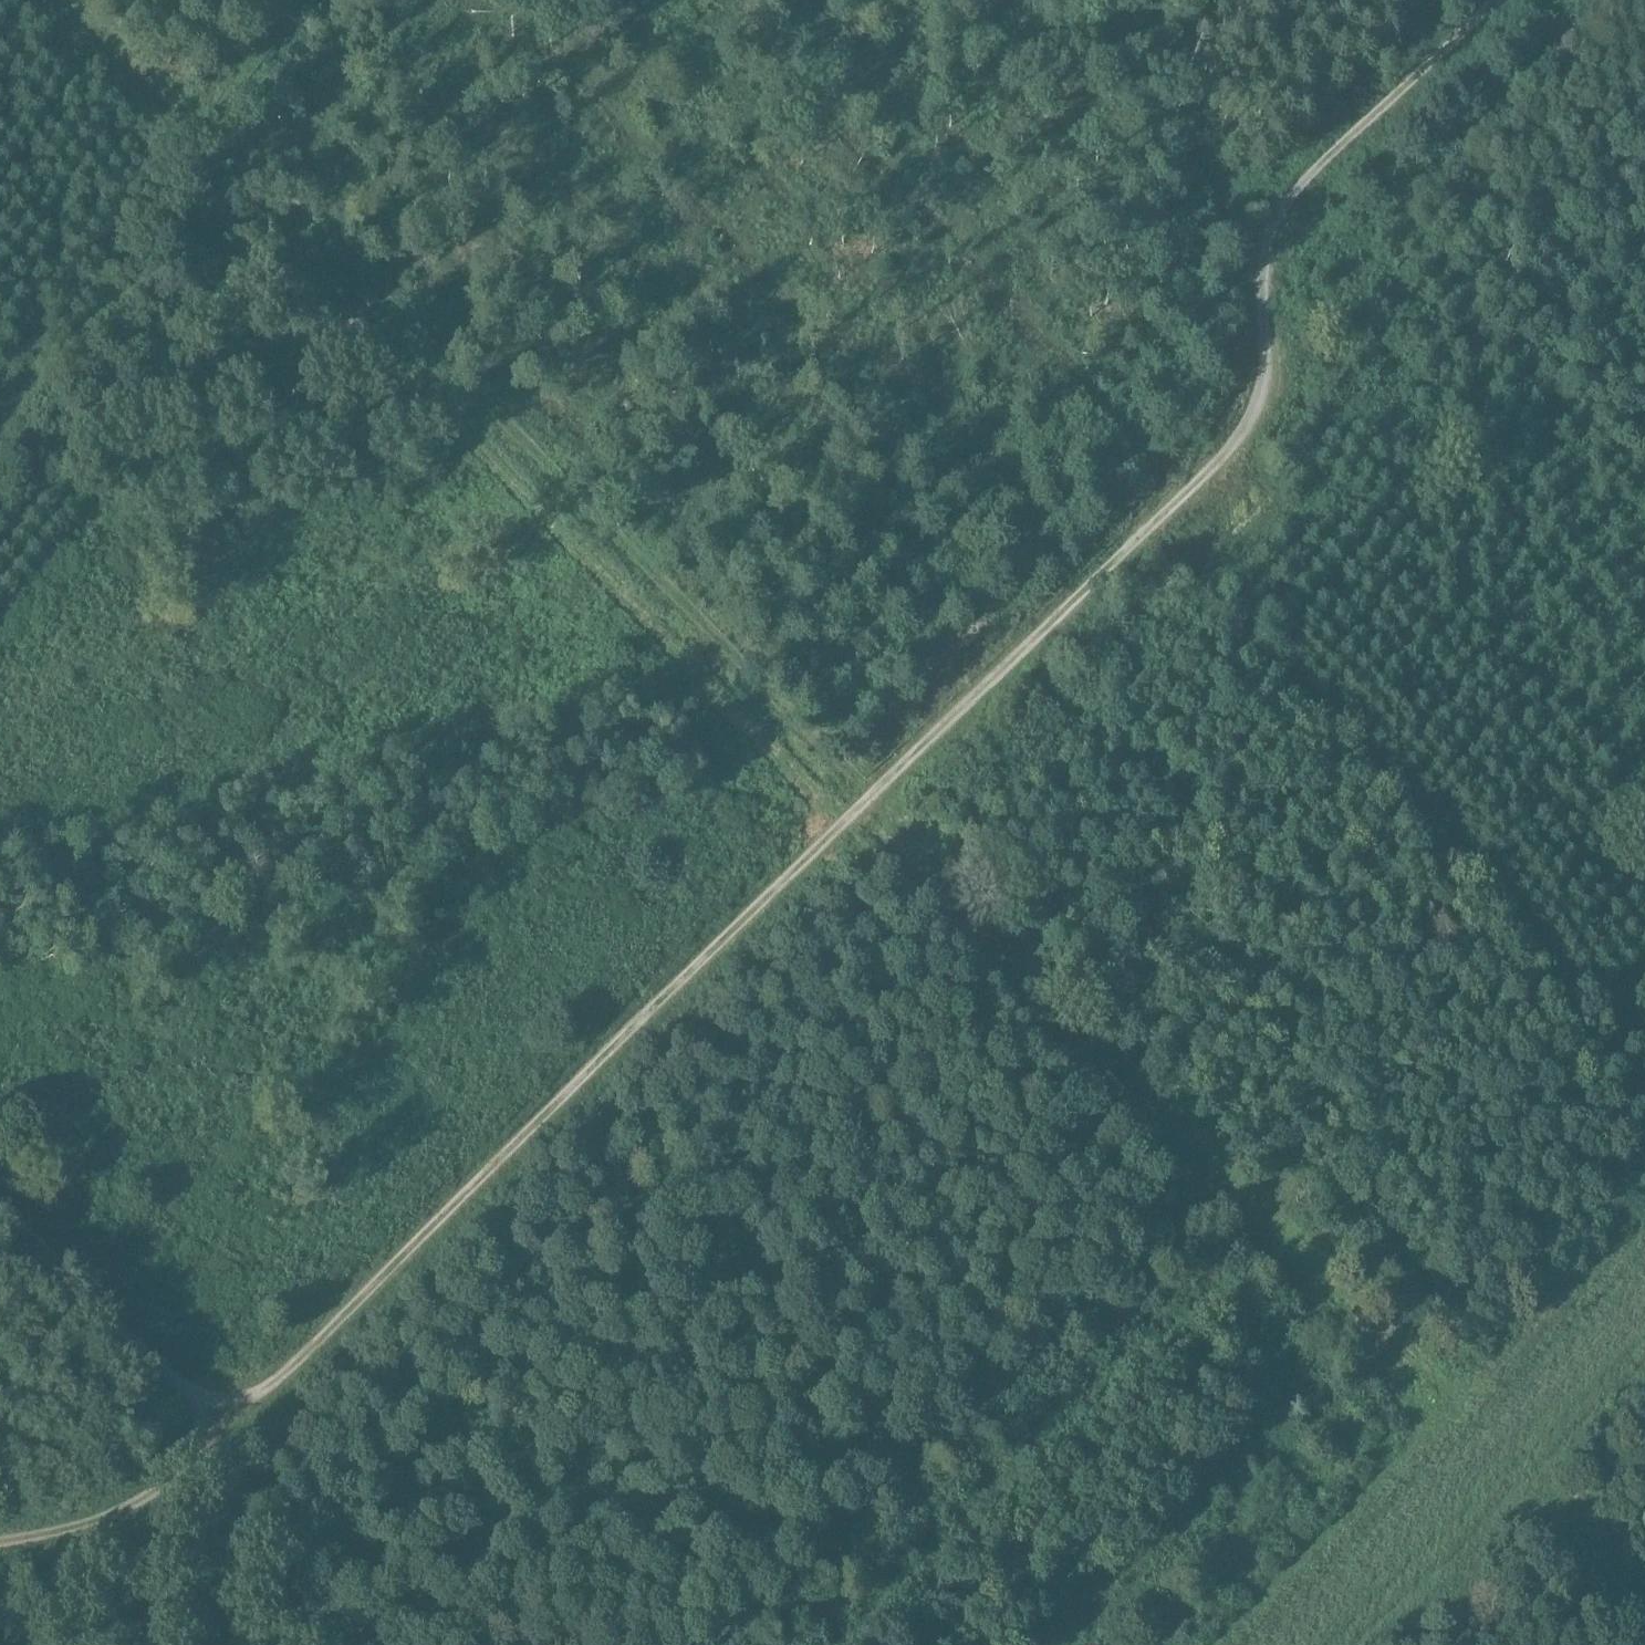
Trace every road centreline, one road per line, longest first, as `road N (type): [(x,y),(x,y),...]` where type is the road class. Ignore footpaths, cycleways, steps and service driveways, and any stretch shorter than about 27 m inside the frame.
road 1 (track): [(0,1200),(192,1391),(231,1401),(270,1398),(656,1000),(853,820),(1238,442),(1266,389),(1264,262),(1289,200),(1492,0)]
road 2 (track): [(270,1398),(156,1496),(85,1523),(0,1539)]

